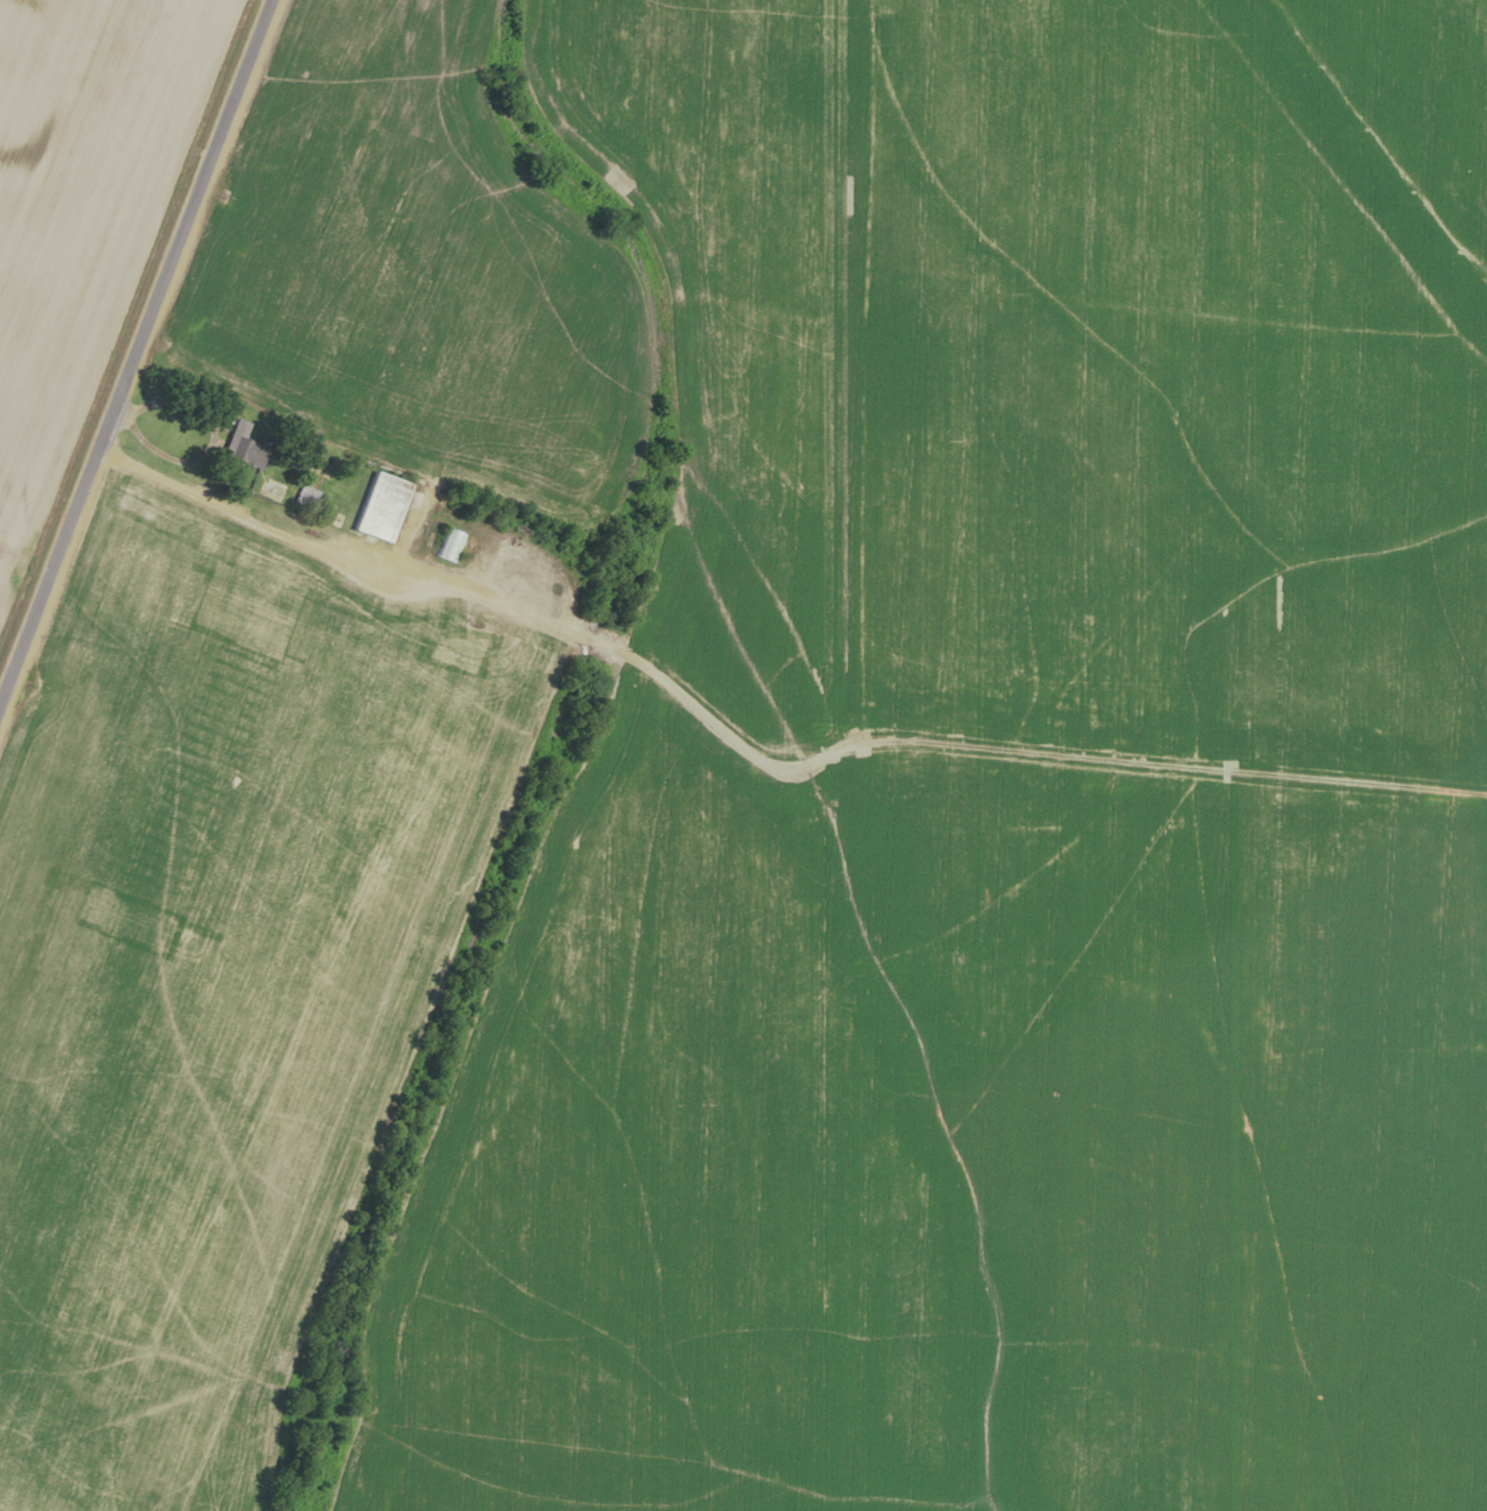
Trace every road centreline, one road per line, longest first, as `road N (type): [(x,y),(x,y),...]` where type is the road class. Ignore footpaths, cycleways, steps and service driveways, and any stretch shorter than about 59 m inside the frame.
road 1 (tertiary): [(0,706),(271,0)]

